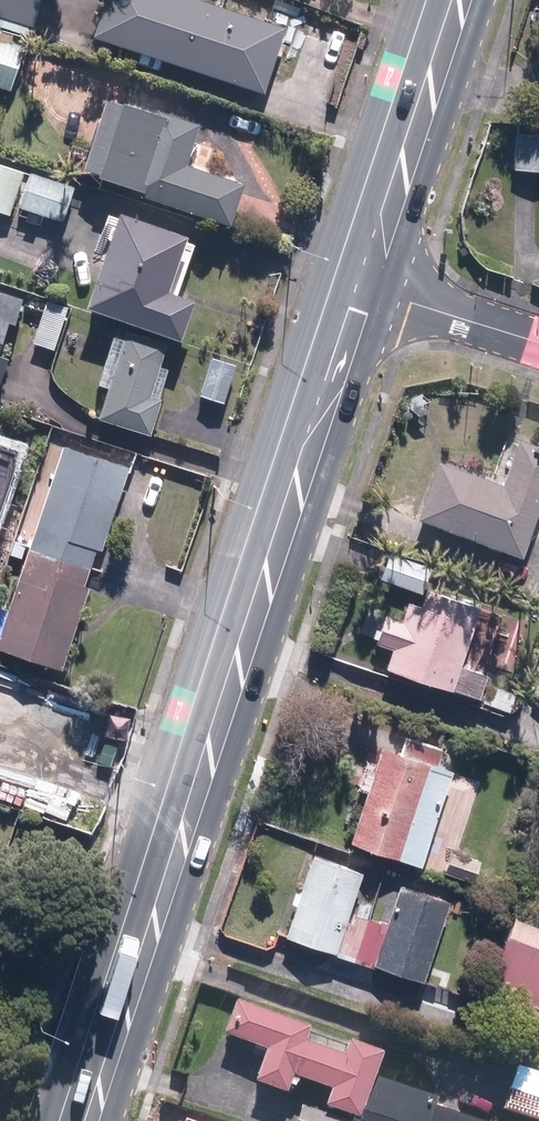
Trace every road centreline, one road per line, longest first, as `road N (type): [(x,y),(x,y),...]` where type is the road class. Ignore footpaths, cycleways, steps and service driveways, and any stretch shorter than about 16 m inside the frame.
road 1 (secondary): [(354,282),(78,1120)]
road 2 (secondary): [(449,0),(354,282)]
road 3 (residential): [(538,341),(354,282)]

